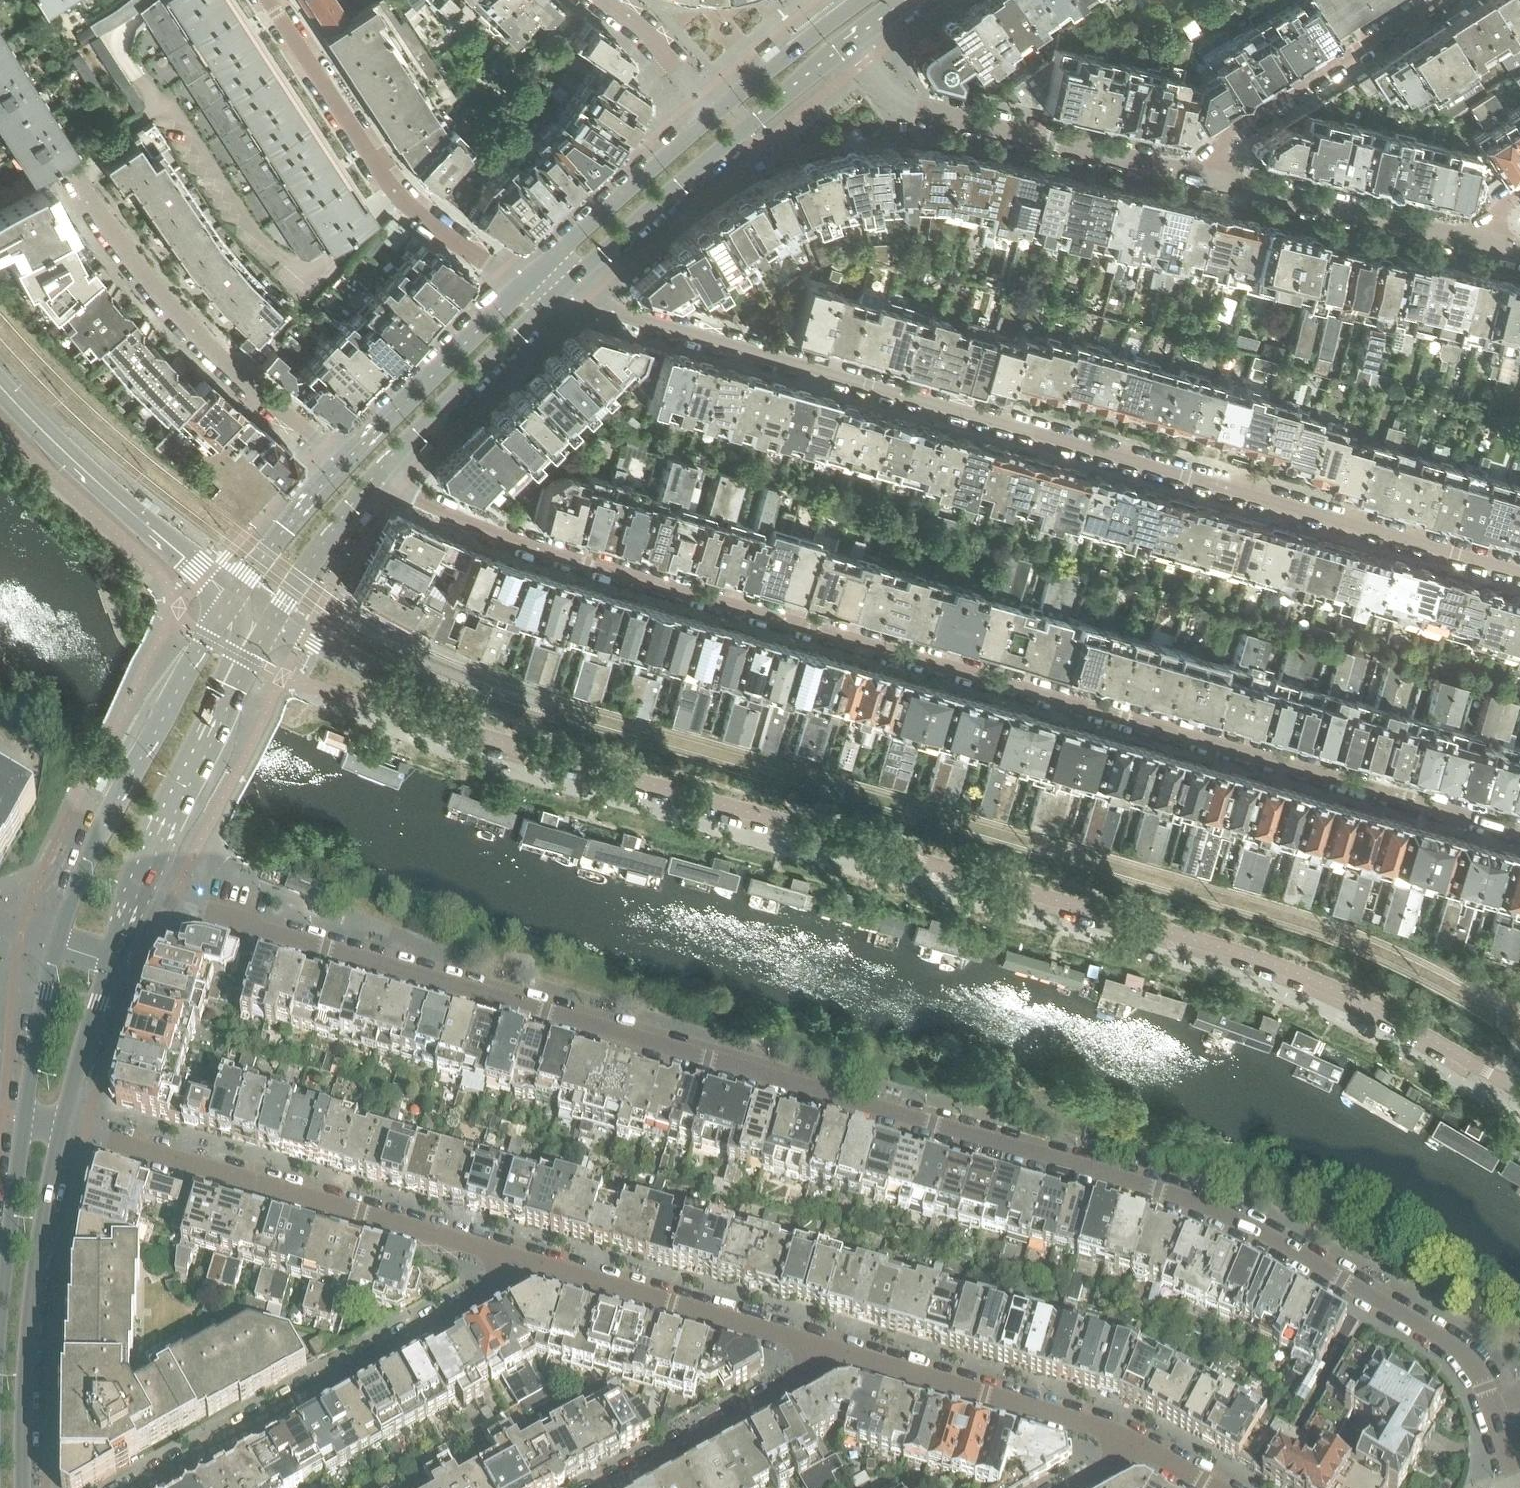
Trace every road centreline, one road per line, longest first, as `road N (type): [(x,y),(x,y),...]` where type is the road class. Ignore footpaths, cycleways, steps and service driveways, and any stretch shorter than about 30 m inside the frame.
road 1 (residential): [(1518,1487),(1476,1363),(1447,1338),(1204,1206),(142,891)]
road 2 (residential): [(270,625),(372,679),(386,709),(1263,960),(1366,1002),(1519,1089)]
road 3 (residential): [(1519,831),(573,558),(373,478)]
road 4 (residential): [(559,293),(1519,572)]
road 5 (residential): [(509,1256),(59,1125)]
road 6 (residential): [(509,1256),(489,1291),(139,1487)]
road 7 (residential): [(345,461),(221,360),(148,280),(66,157)]
road 8 (residential): [(530,281),(428,219),(395,191),(274,0)]
road 9 (tertiary): [(559,293),(854,41)]
road 10 (tertiary): [(228,605),(110,813),(60,940)]
road 11 (tertiary): [(22,1487),(28,1312),(59,1125)]
road 12 (residential): [(1176,169),(901,104),(854,41)]
road 13 (residential): [(822,1345),(509,1256)]
road 14 (residential): [(1129,1439),(822,1345)]
road 15 (tertiary): [(228,605),(0,382)]
road 16 (residential): [(1176,169),(1439,0)]
road 17 (tertiary): [(142,891),(233,688),(270,625)]
road 18 (residential): [(1457,234),(1176,169)]
road 19 (tertiary): [(373,478),(559,293)]
road 20 (residential): [(607,1487),(798,1381),(822,1345)]
road 21 (tertiary): [(530,281),(345,461)]
road 22 (tertiary): [(720,110),(530,281)]
road 23 (tertiary): [(345,461),(228,605)]
road 24 (tertiary): [(60,940),(27,1119)]
road 25 (tertiary): [(59,1125),(114,953)]
road 26 (tertiary): [(270,625),(373,478)]
road 27 (tertiary): [(861,0),(720,110)]
road 28 (tertiary): [(27,1119),(0,1291)]
road 29 (residential): [(720,110),(604,0)]

